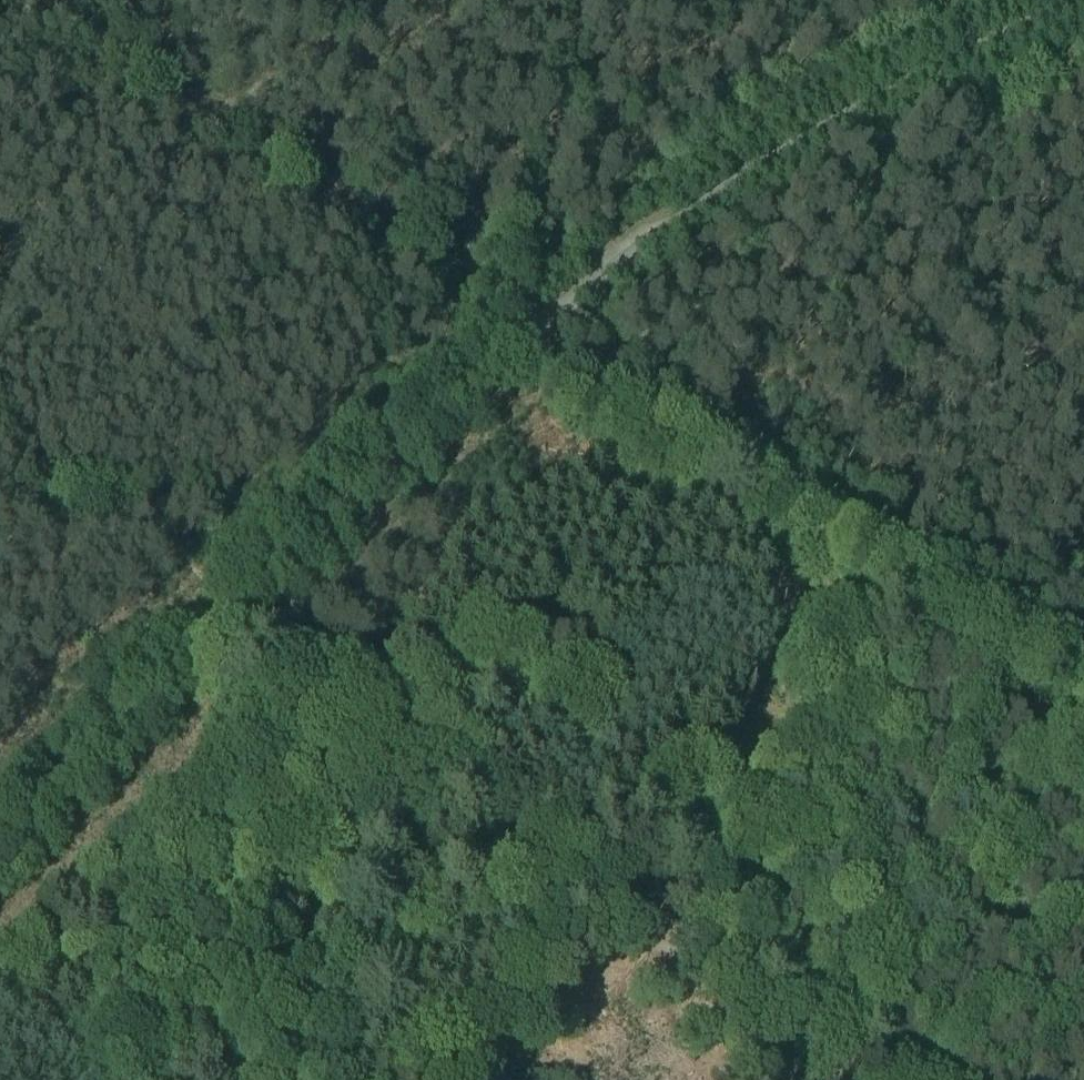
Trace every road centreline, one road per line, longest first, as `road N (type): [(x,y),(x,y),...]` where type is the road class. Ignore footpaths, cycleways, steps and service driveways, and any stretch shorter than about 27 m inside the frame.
road 1 (unclassified): [(0,845),(546,319),(814,138),(1083,1)]
road 2 (track): [(1083,658),(46,0)]
road 3 (track): [(206,639),(894,1079)]
road 4 (track): [(968,586),(605,896),(441,1079)]
road 5 (track): [(410,0),(222,115)]

